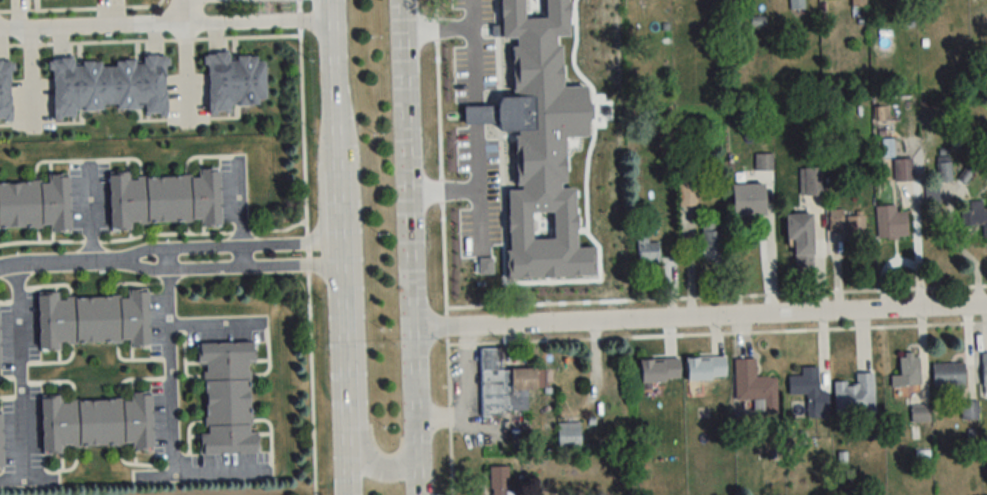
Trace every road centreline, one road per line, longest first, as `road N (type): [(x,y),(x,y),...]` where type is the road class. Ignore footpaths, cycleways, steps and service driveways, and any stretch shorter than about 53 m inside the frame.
road 1 (residential): [(412,328),(986,310)]
road 2 (secondary): [(412,328),(400,0)]
road 3 (secondary): [(338,243),(345,494)]
road 4 (secondary): [(338,266),(358,304),(367,456),(387,473),(416,470)]
road 5 (residential): [(123,260),(149,271),(338,266)]
road 6 (residential): [(338,243),(148,250),(123,260)]
road 7 (residential): [(184,25),(0,27)]
road 8 (secondary): [(329,0),(335,178)]
road 9 (secondary): [(417,494),(412,328)]
road 10 (residential): [(184,25),(330,23)]
road 11 (residential): [(0,269),(123,260)]

